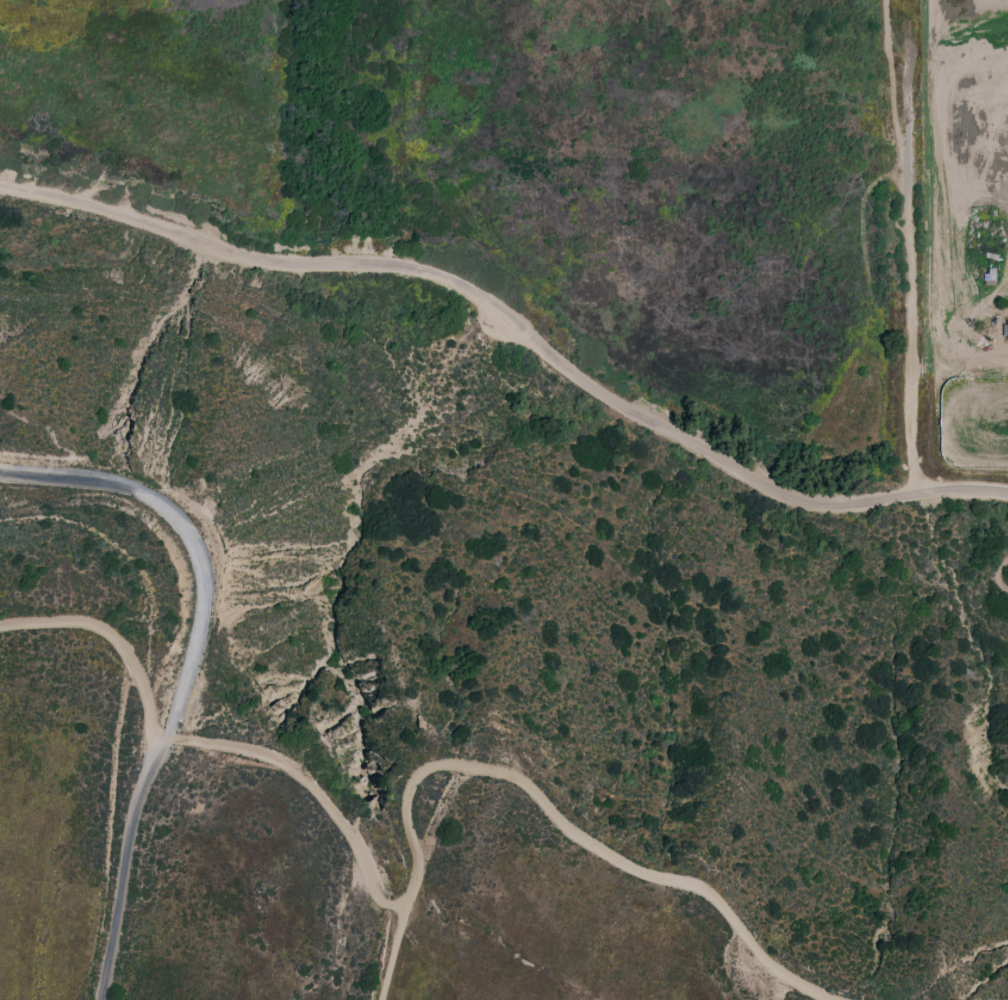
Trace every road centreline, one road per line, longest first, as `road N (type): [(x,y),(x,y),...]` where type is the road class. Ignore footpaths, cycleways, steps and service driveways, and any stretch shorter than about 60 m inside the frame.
road 1 (track): [(823,999),(761,969),(705,887),(635,871),(573,833),(521,785),(475,769),(449,787),(413,887),(395,909),(363,883),(353,845),(293,769),(168,740),(135,667),(93,627),(0,629)]
road 2 (residential): [(0,180),(167,221),(251,252),(436,270),(489,298),(595,383),(809,498),(842,504),(969,489),(1007,494)]

